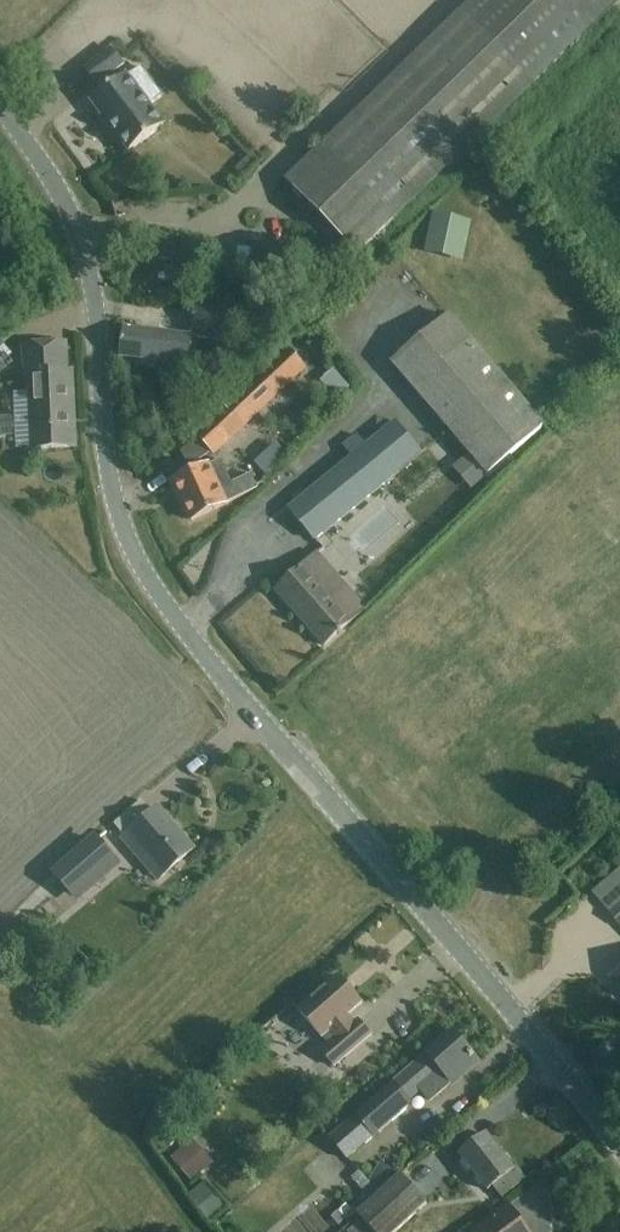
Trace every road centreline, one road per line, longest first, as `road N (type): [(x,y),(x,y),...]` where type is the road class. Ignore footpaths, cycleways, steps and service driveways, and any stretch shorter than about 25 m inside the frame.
road 1 (unclassified): [(619,1148),(158,594),(116,505),(96,305),(80,244),(53,181),(0,110)]

